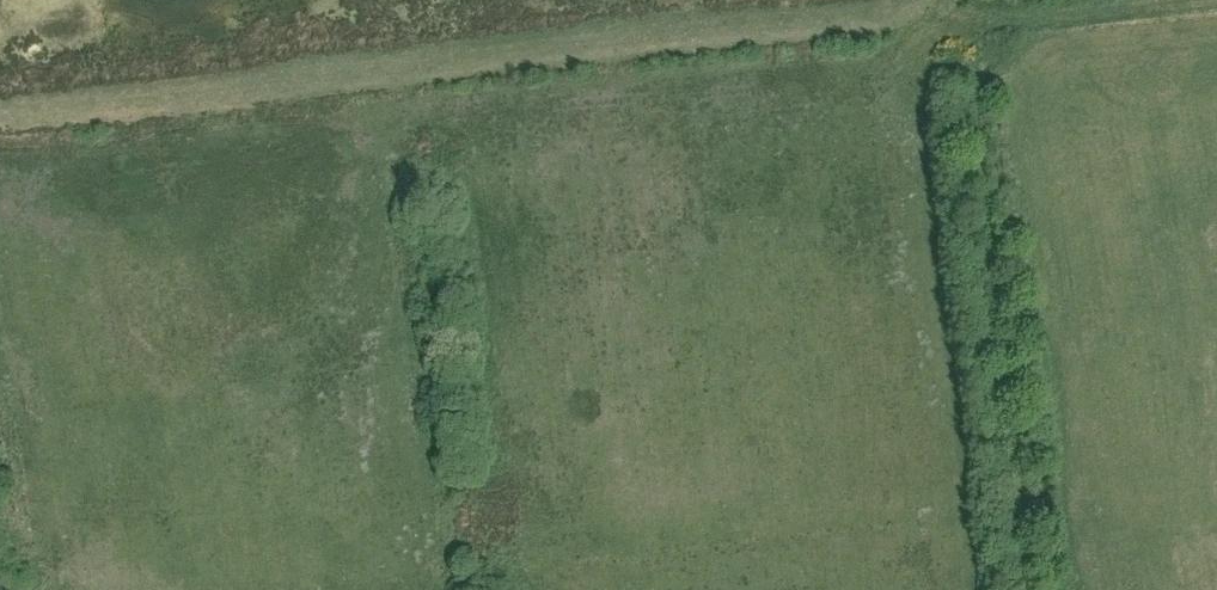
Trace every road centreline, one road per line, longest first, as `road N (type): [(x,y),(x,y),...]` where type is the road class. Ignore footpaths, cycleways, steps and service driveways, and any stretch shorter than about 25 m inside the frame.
road 1 (track): [(0,113),(958,0)]

